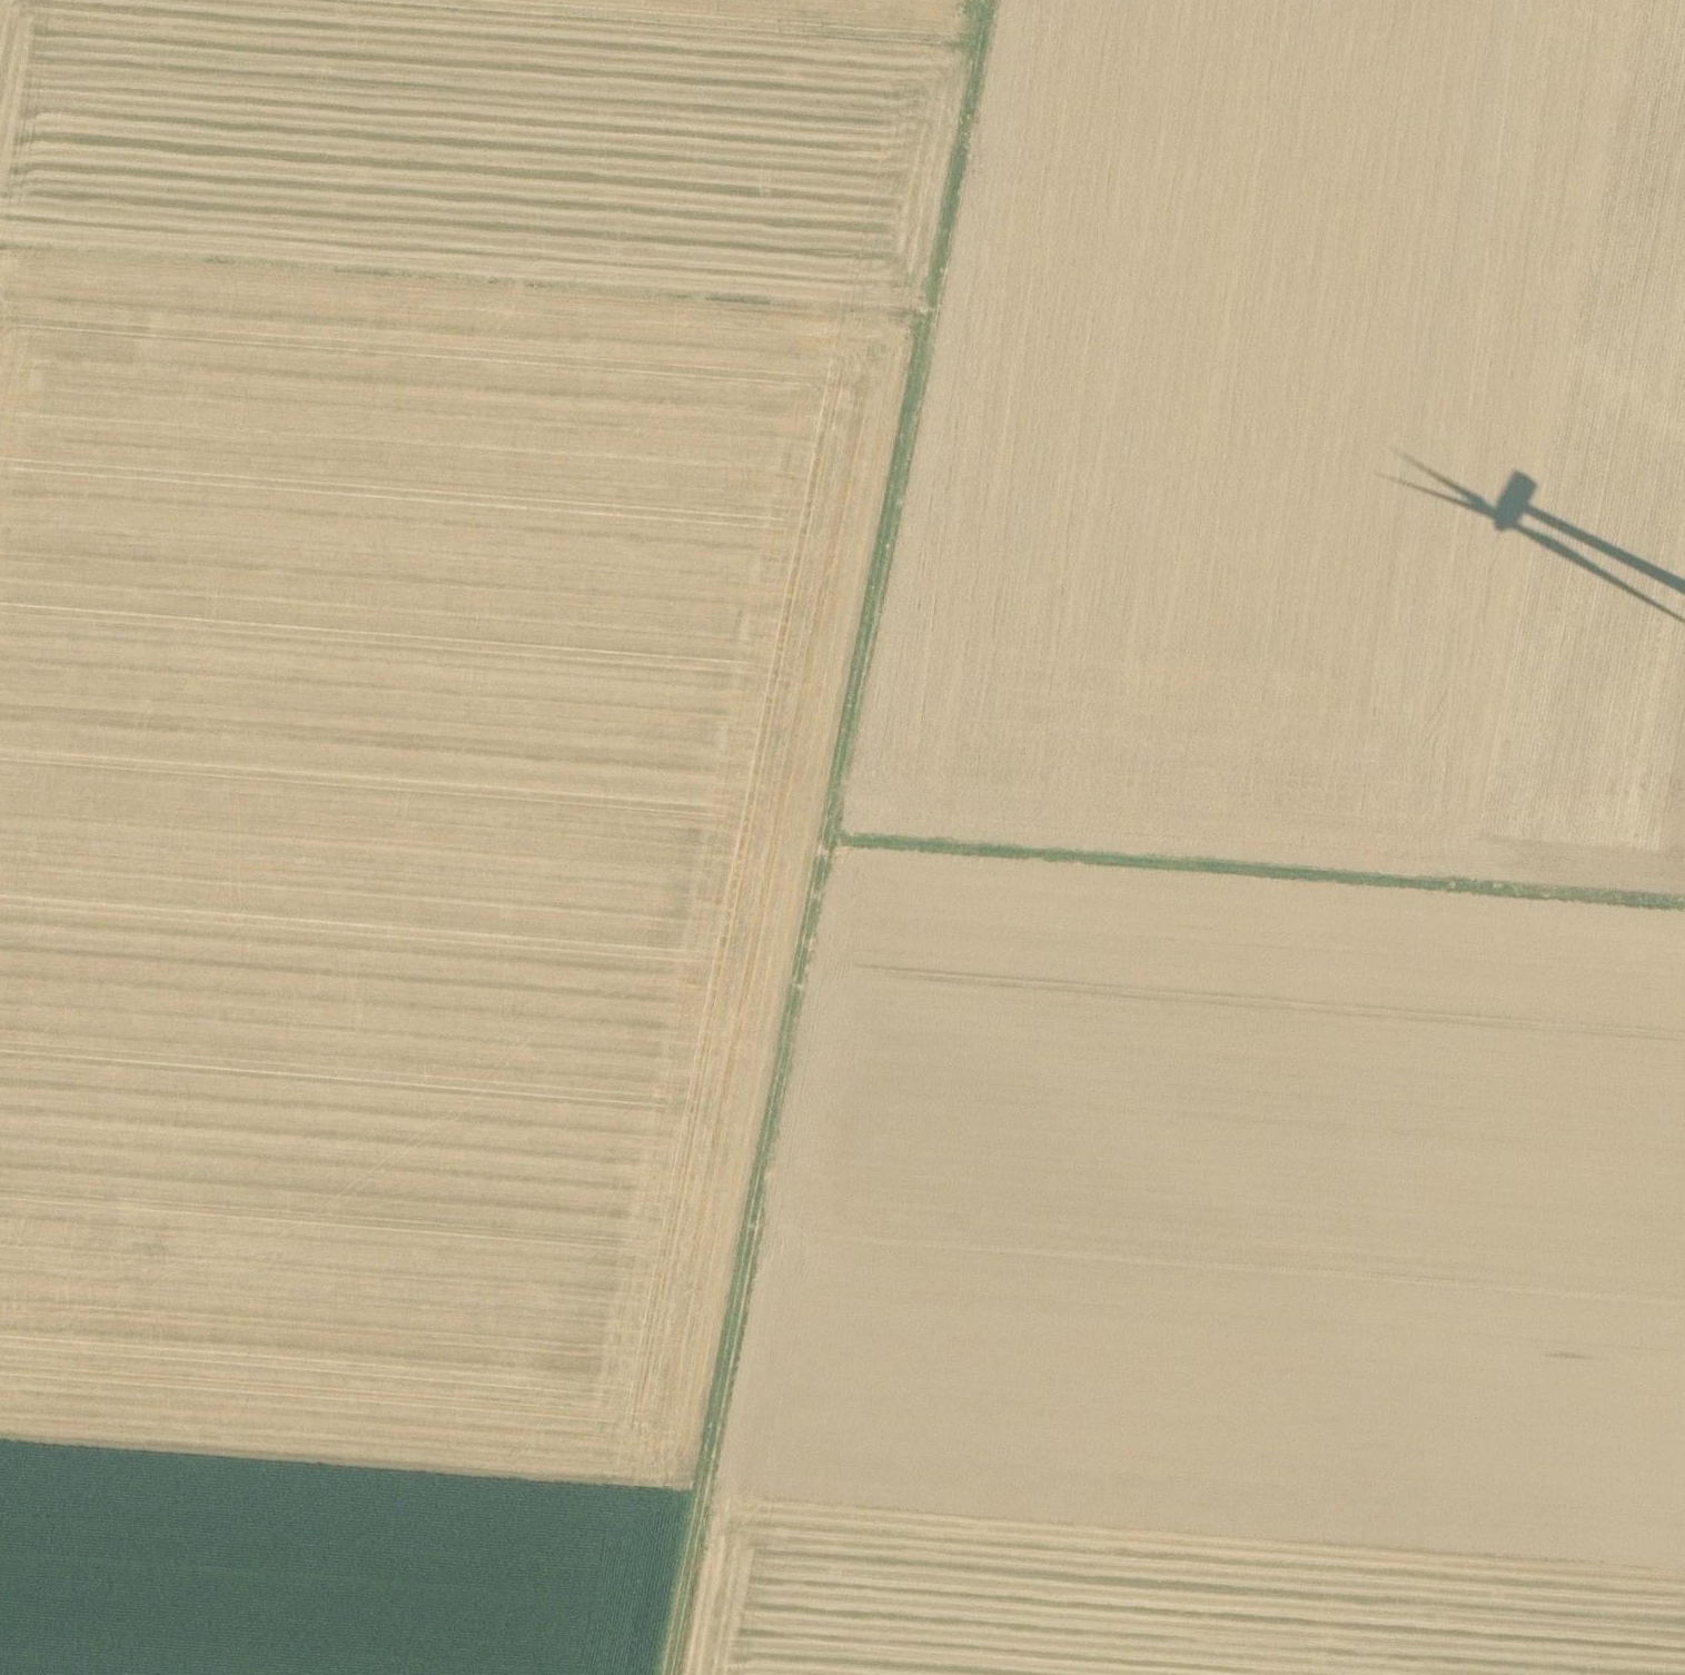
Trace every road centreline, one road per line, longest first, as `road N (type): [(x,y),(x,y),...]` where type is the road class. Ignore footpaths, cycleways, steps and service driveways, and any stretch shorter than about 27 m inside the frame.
road 1 (track): [(666,1674),(964,150)]
road 2 (track): [(1684,907),(829,842)]
road 3 (track): [(993,0),(964,150)]

